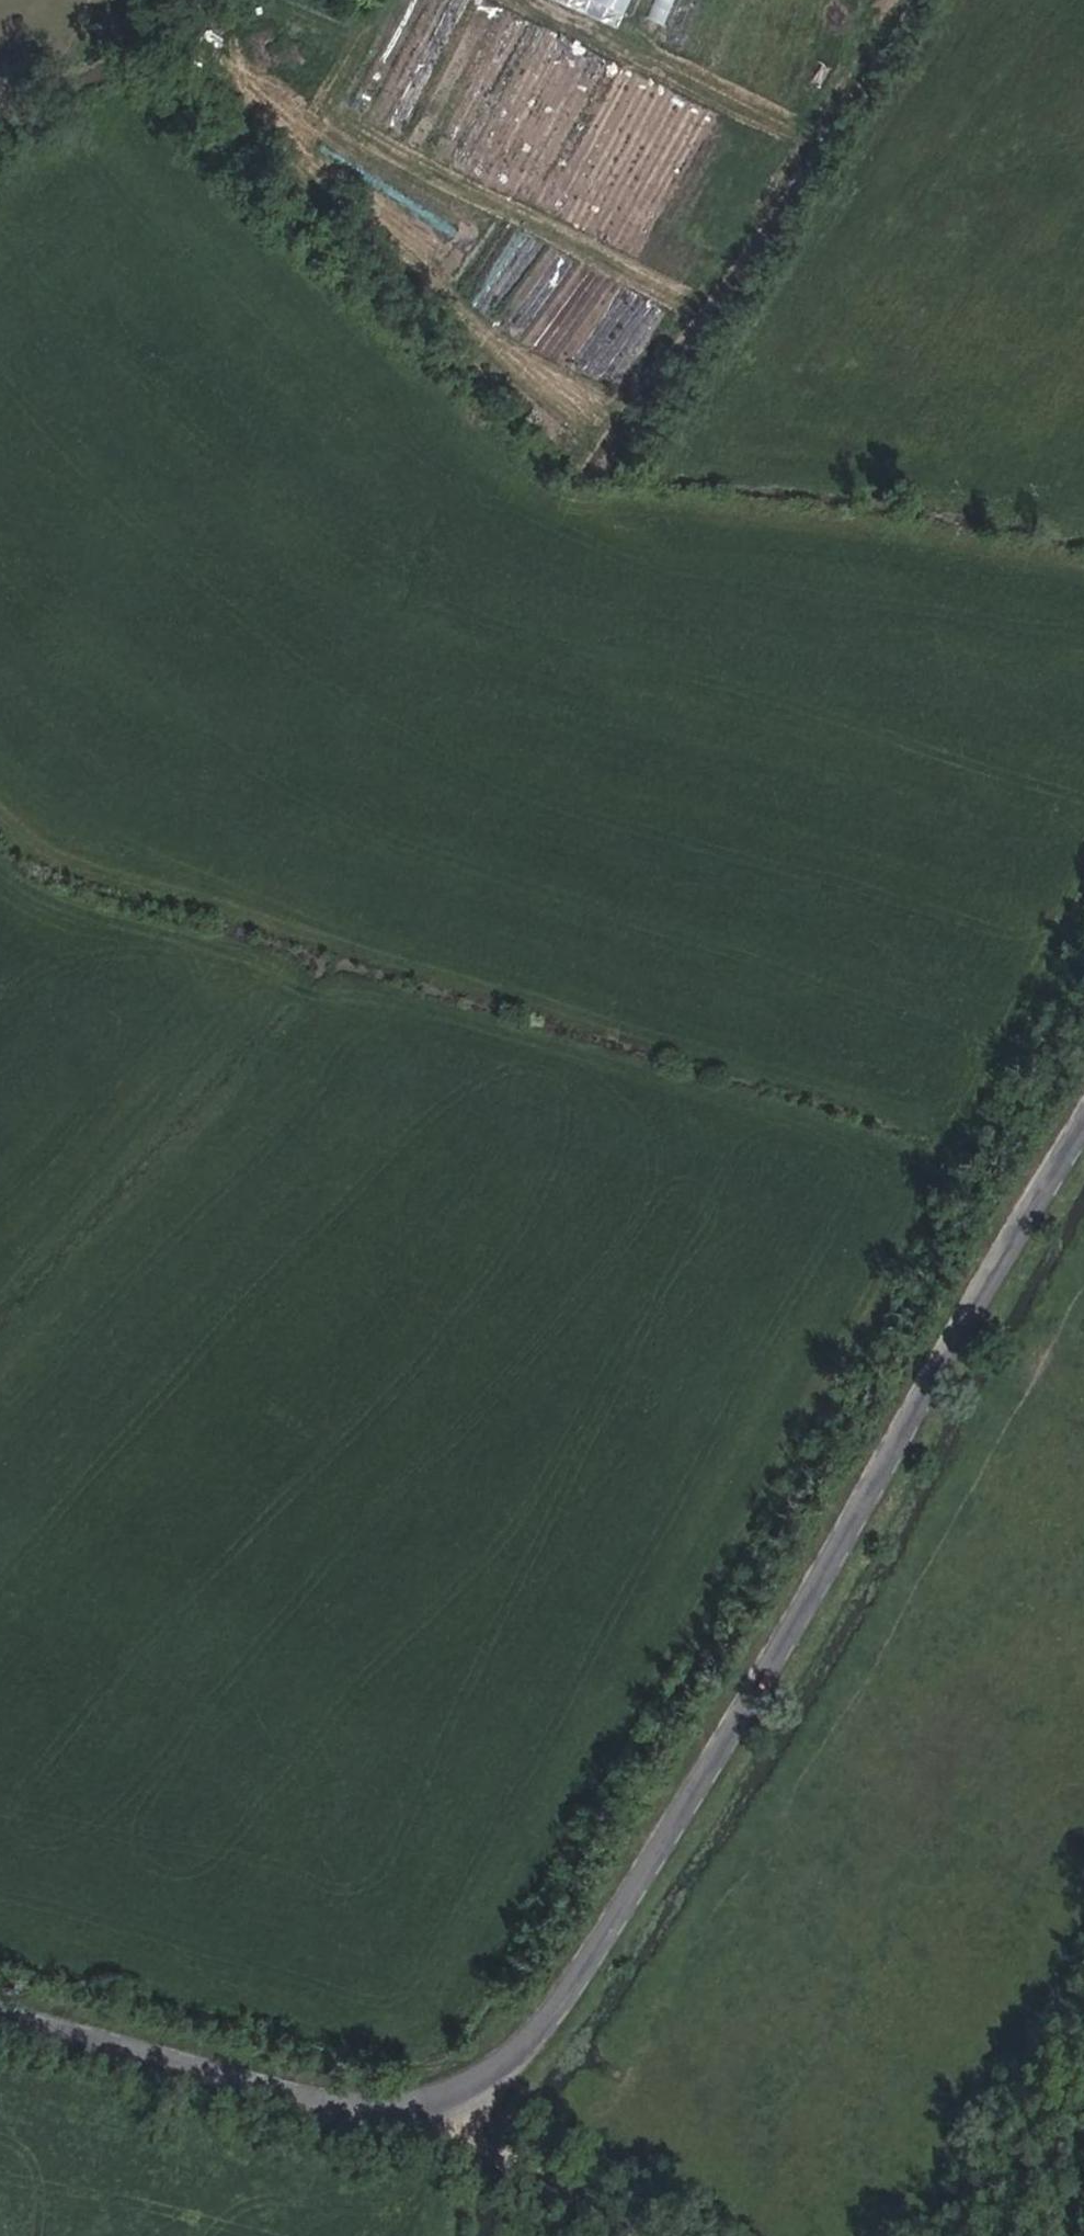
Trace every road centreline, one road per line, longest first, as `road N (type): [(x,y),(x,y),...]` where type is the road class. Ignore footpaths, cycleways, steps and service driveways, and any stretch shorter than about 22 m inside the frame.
road 1 (tertiary): [(0,2011),(332,2103),(412,2101),(485,2075),(531,2038),(598,1955),(1083,1126)]

